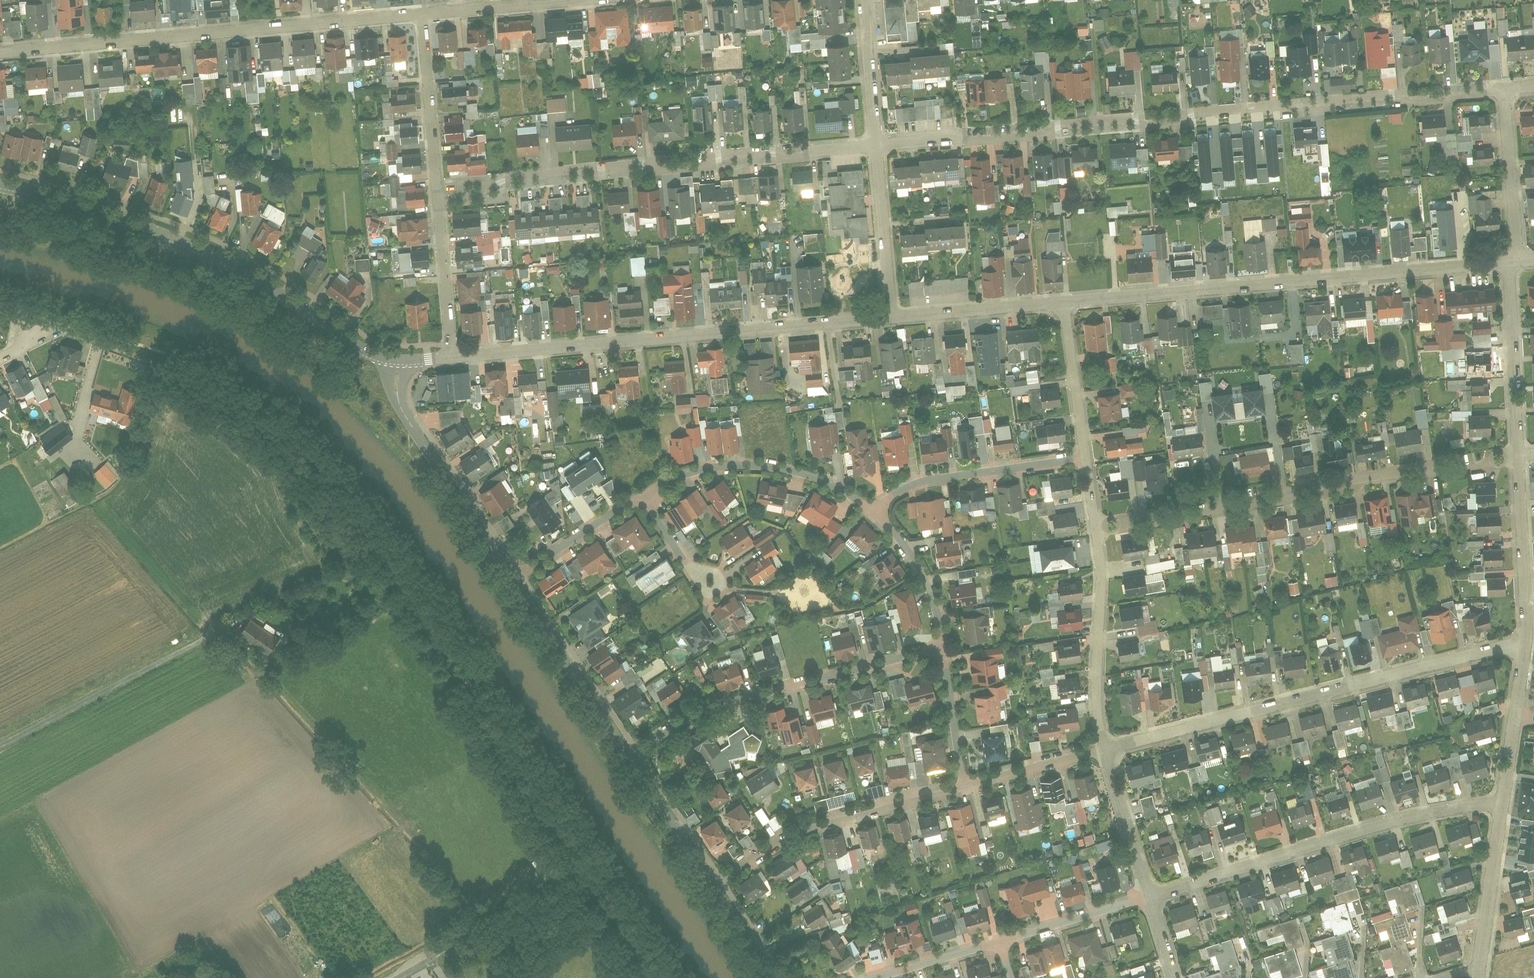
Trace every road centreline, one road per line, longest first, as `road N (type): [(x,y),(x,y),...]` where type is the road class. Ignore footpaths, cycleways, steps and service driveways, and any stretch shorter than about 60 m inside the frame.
road 1 (residential): [(964,139),(1505,89)]
road 2 (residential): [(1064,302),(1510,262)]
road 3 (tertiary): [(400,365),(247,270),(165,233),(0,185)]
road 4 (residential): [(451,356),(891,317)]
road 5 (residential): [(1105,751),(1526,640)]
road 6 (residential): [(1096,527),(1518,456)]
road 7 (residential): [(423,15),(0,54)]
road 8 (residential): [(437,188),(808,154)]
road 9 (residential): [(1151,896),(1418,814),(1503,802)]
road 10 (residential): [(629,752),(692,713),(941,647)]
road 11 (residential): [(714,882),(787,836),(964,786)]
road 12 (residential): [(642,495),(702,470),(769,466),(828,483),(878,512)]
road 13 (tertiary): [(513,579),(409,419),(396,385),(400,365)]
road 14 (residential): [(1096,527),(1104,748)]
road 15 (residential): [(878,512),(919,483),(1086,457)]
road 16 (tertiary): [(629,752),(513,579)]
road 17 (residential): [(1518,456),(1510,262)]
road 18 (residential): [(1526,640),(1518,456)]
road 19 (residential): [(891,317),(1064,302)]
road 20 (residential): [(423,15),(437,188)]
road 21 (residential): [(1505,89),(1519,261)]
road 22 (residential): [(877,147),(891,317)]
road 23 (residential): [(591,0),(423,15)]
road 24 (residential): [(437,188),(451,356)]
road 25 (residential): [(1480,966),(1503,802)]
road 26 (residential): [(1001,941),(1151,896)]
road 27 (residential): [(1064,302),(1086,457)]
road 28 (tertiary): [(714,882),(629,752)]
road 29 (residential): [(513,579),(642,495)]
road 30 (residential): [(1105,751),(1151,896)]
road 31 (residential): [(878,512),(922,572),(941,647)]
road 32 (residential): [(864,0),(877,147)]
road 33 (residential): [(964,786),(1104,748)]
road 34 (residential): [(941,647),(964,786)]
road 35 (residential): [(878,977),(1001,941)]

